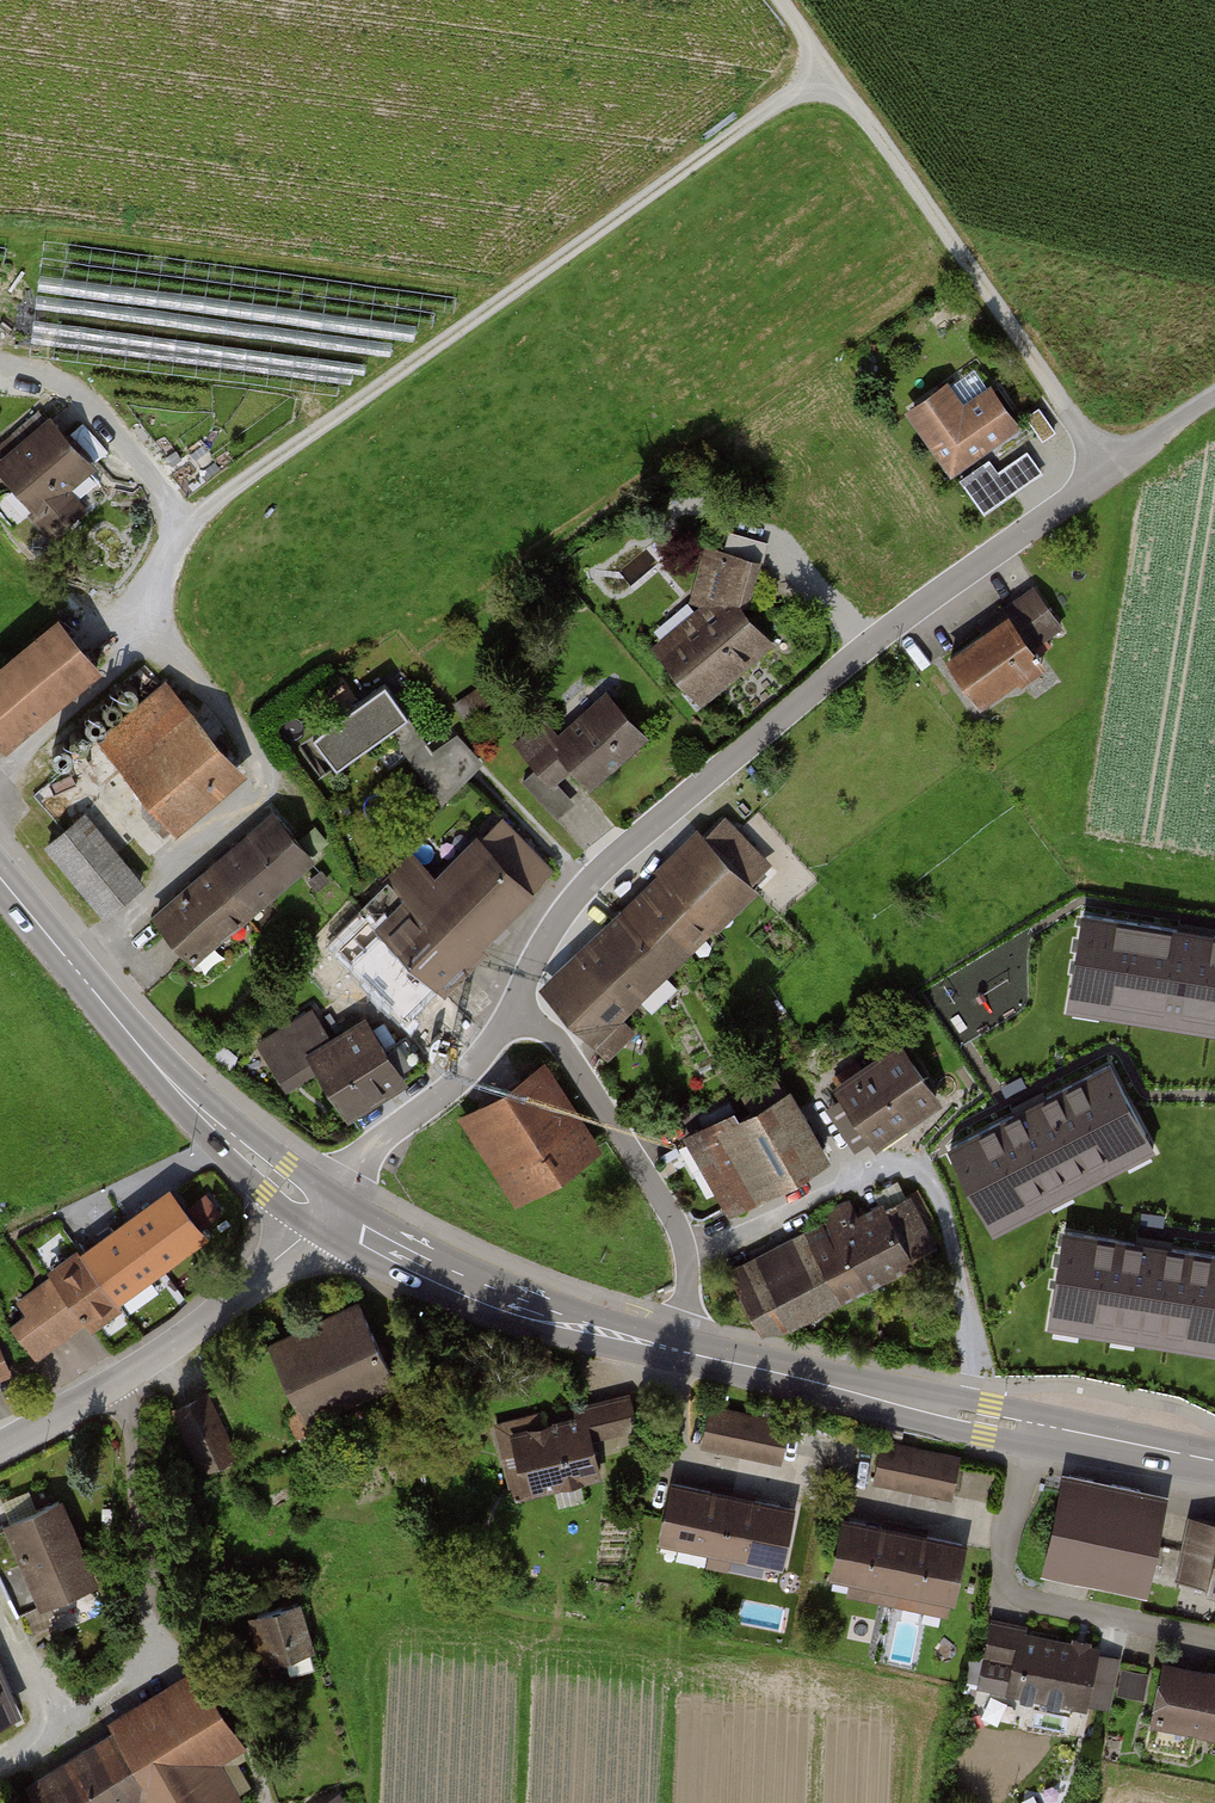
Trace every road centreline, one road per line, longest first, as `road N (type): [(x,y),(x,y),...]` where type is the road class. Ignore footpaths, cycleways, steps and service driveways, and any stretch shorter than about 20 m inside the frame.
road 1 (unclassified): [(322,1217),(350,1171),(502,1036),(564,923),(605,870),(914,614),(1214,400)]
road 2 (primary): [(322,1217),(451,1284),(545,1315),(675,1351),(1214,1464)]
road 3 (track): [(150,616),(156,574),(188,525),(831,74)]
road 4 (track): [(1104,472),(779,0)]
road 5 (track): [(76,972),(263,799),(269,773),(150,616)]
road 6 (primary): [(0,878),(122,1028),(322,1217)]
road 7 (residential): [(126,1378),(150,1654),(137,1679),(0,1760)]
road 8 (track): [(0,370),(62,381),(188,525)]
road 9 (unclassified): [(126,1378),(285,1257),(322,1217)]
road 10 (track): [(0,784),(135,656),(150,616)]
road 11 (track): [(947,1232),(971,1383),(965,1413)]
road 12 (unclassified): [(0,1449),(126,1378)]

